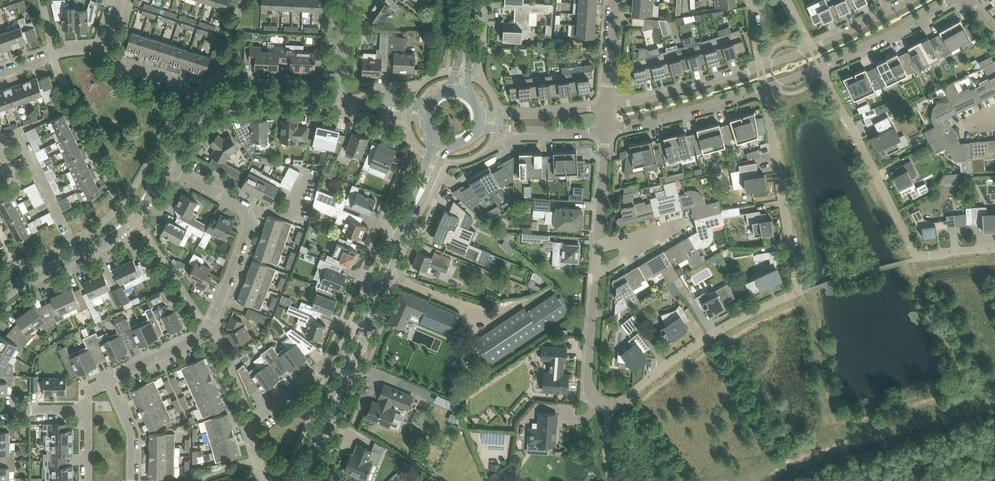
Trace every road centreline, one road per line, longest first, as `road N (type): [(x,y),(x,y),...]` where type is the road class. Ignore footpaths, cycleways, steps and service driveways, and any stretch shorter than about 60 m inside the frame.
road 1 (residential): [(596,274),(589,387),(609,403),(795,290),(764,87)]
road 2 (residential): [(107,380),(209,327),(248,229),(249,215),(239,204),(166,166)]
road 3 (residential): [(994,248),(918,254),(822,65)]
road 4 (unclassified): [(166,166),(115,236),(0,297)]
road 5 (unclassified): [(342,101),(264,93),(222,99),(186,129),(166,166)]
road 6 (residential): [(596,274),(677,229),(598,247)]
road 7 (residential): [(606,127),(764,87)]
road 8 (residential): [(760,66),(607,107)]
road 9 (tertiary): [(345,374),(402,233)]
road 10 (residential): [(822,65),(952,0)]
road 11 (residential): [(480,127),(606,127)]
road 12 (residential): [(607,107),(482,115)]

